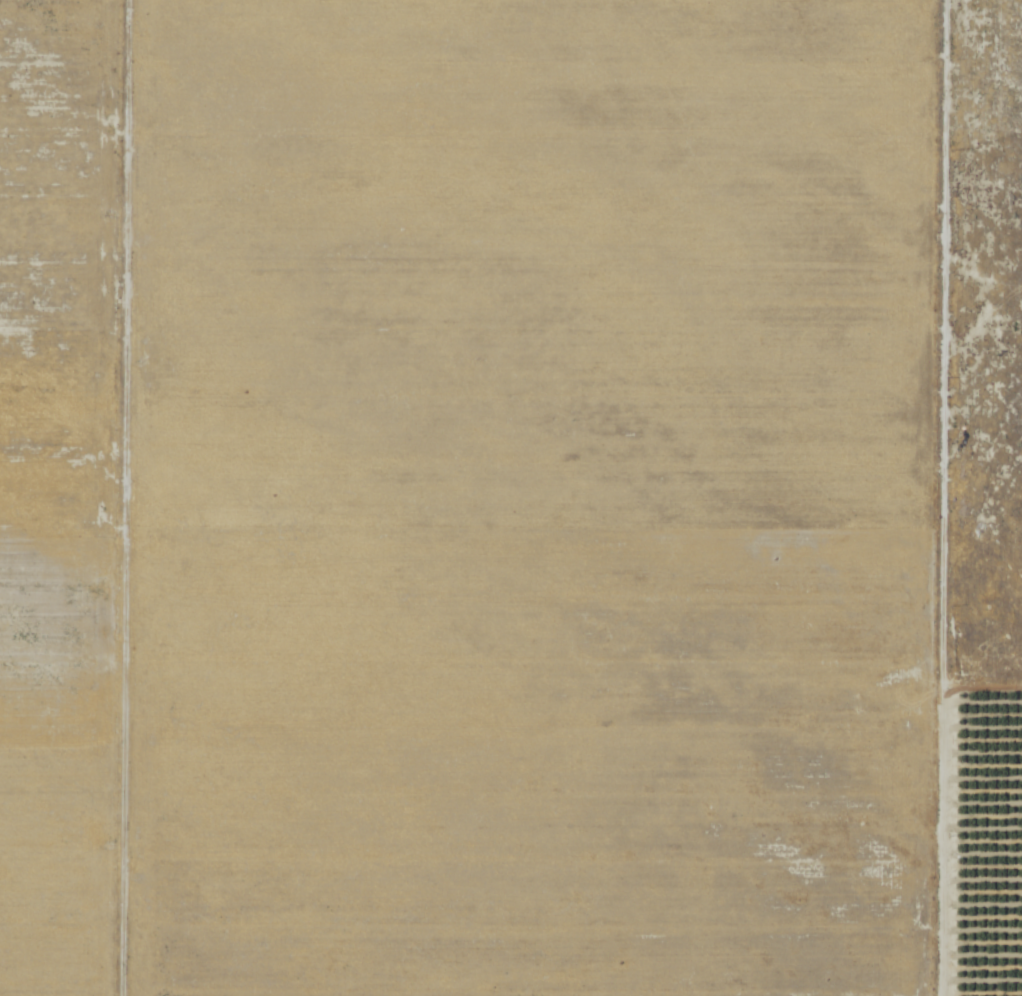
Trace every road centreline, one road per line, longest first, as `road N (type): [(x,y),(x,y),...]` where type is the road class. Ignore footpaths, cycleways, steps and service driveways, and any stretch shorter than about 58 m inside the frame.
road 1 (track): [(119,995),(124,0)]
road 2 (track): [(939,995),(941,0)]

